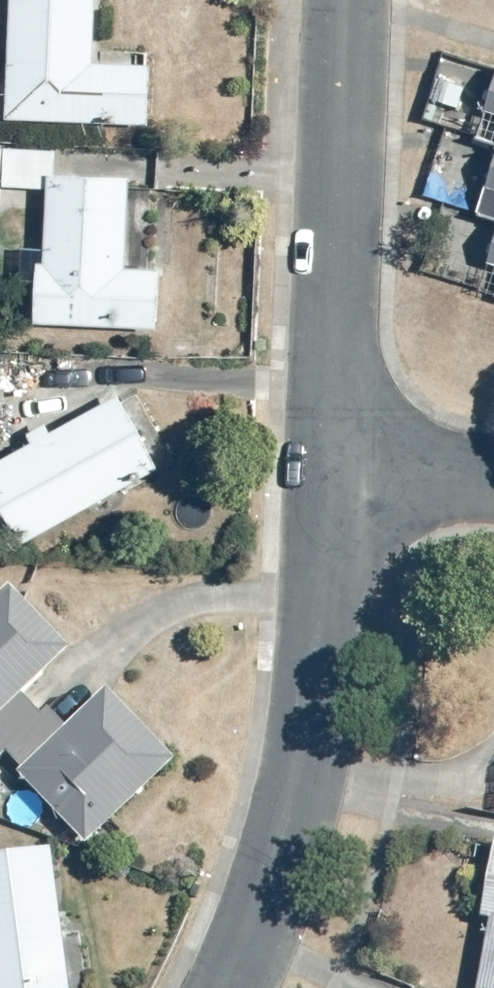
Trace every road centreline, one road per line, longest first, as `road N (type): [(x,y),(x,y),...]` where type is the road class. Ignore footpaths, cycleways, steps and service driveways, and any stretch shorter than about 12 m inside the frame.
road 1 (residential): [(224,987),(287,818),(310,716),(324,473)]
road 2 (residential): [(324,473),(345,0)]
road 3 (residential): [(324,473),(493,480)]

